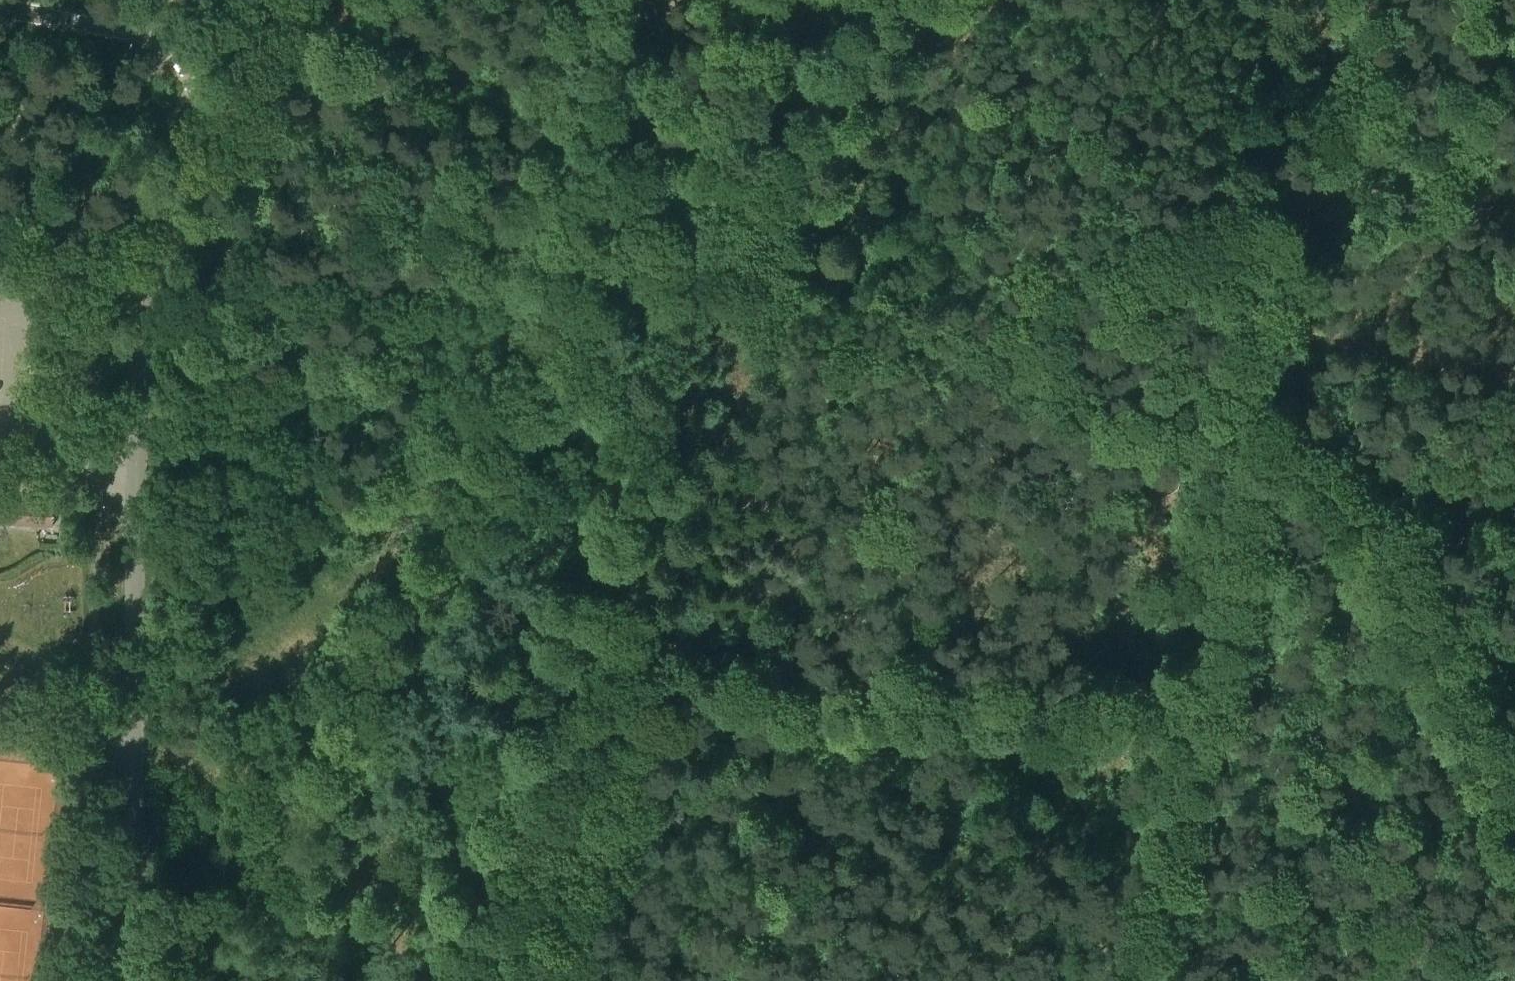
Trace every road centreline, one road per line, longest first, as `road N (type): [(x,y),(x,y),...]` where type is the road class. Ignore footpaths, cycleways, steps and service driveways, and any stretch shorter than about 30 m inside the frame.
road 1 (unclassified): [(138,980),(131,719),(136,443),(152,305),(210,130)]
road 2 (track): [(1238,429),(1297,244),(1366,193),(1514,50)]
road 3 (track): [(712,266),(752,131),(731,96),(761,65),(796,0)]
road 4 (track): [(1196,708),(1238,429)]
road 5 (track): [(1131,980),(1196,708)]
road 6 (unclassified): [(210,130),(255,58),(324,0)]
road 7 (unclassified): [(0,8),(141,31)]
road 8 (unclassified): [(141,31),(189,81),(210,130)]

